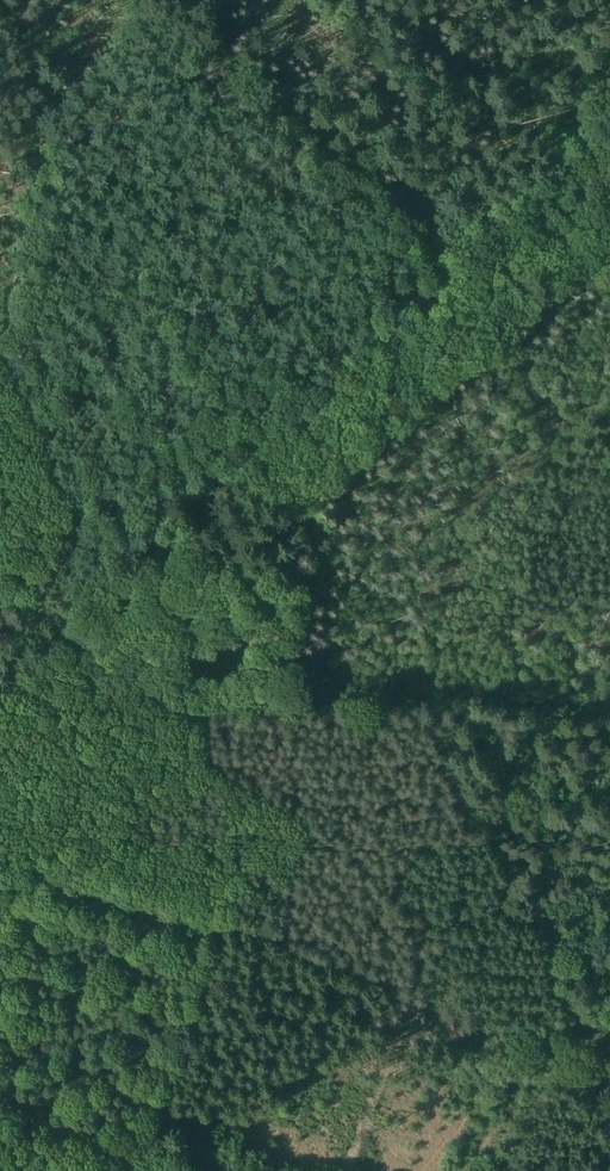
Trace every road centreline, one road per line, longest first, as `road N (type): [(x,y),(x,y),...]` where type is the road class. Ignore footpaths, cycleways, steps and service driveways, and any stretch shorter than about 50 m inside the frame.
road 1 (track): [(609,93),(78,610)]
road 2 (track): [(218,924),(197,1012),(130,1170)]
road 3 (track): [(0,833),(218,924)]

